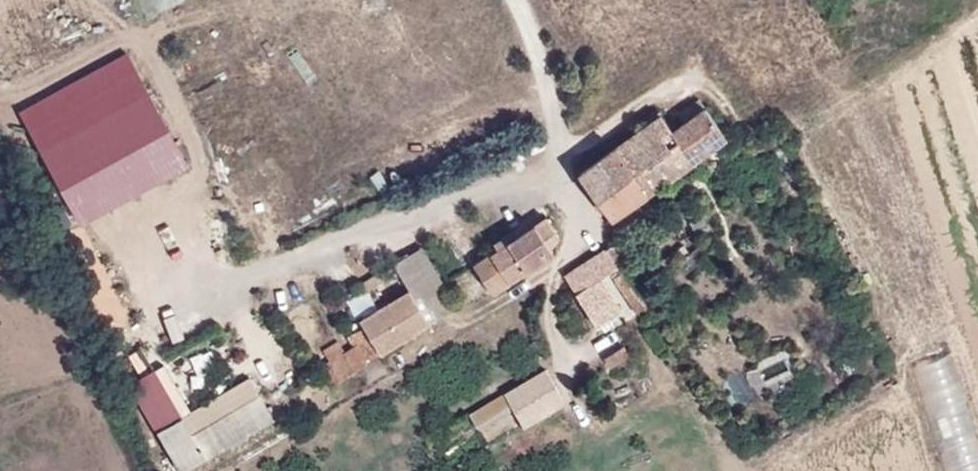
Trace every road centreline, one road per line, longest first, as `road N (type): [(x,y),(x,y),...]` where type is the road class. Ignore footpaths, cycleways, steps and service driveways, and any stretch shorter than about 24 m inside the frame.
road 1 (track): [(259,273),(559,154),(513,0)]

